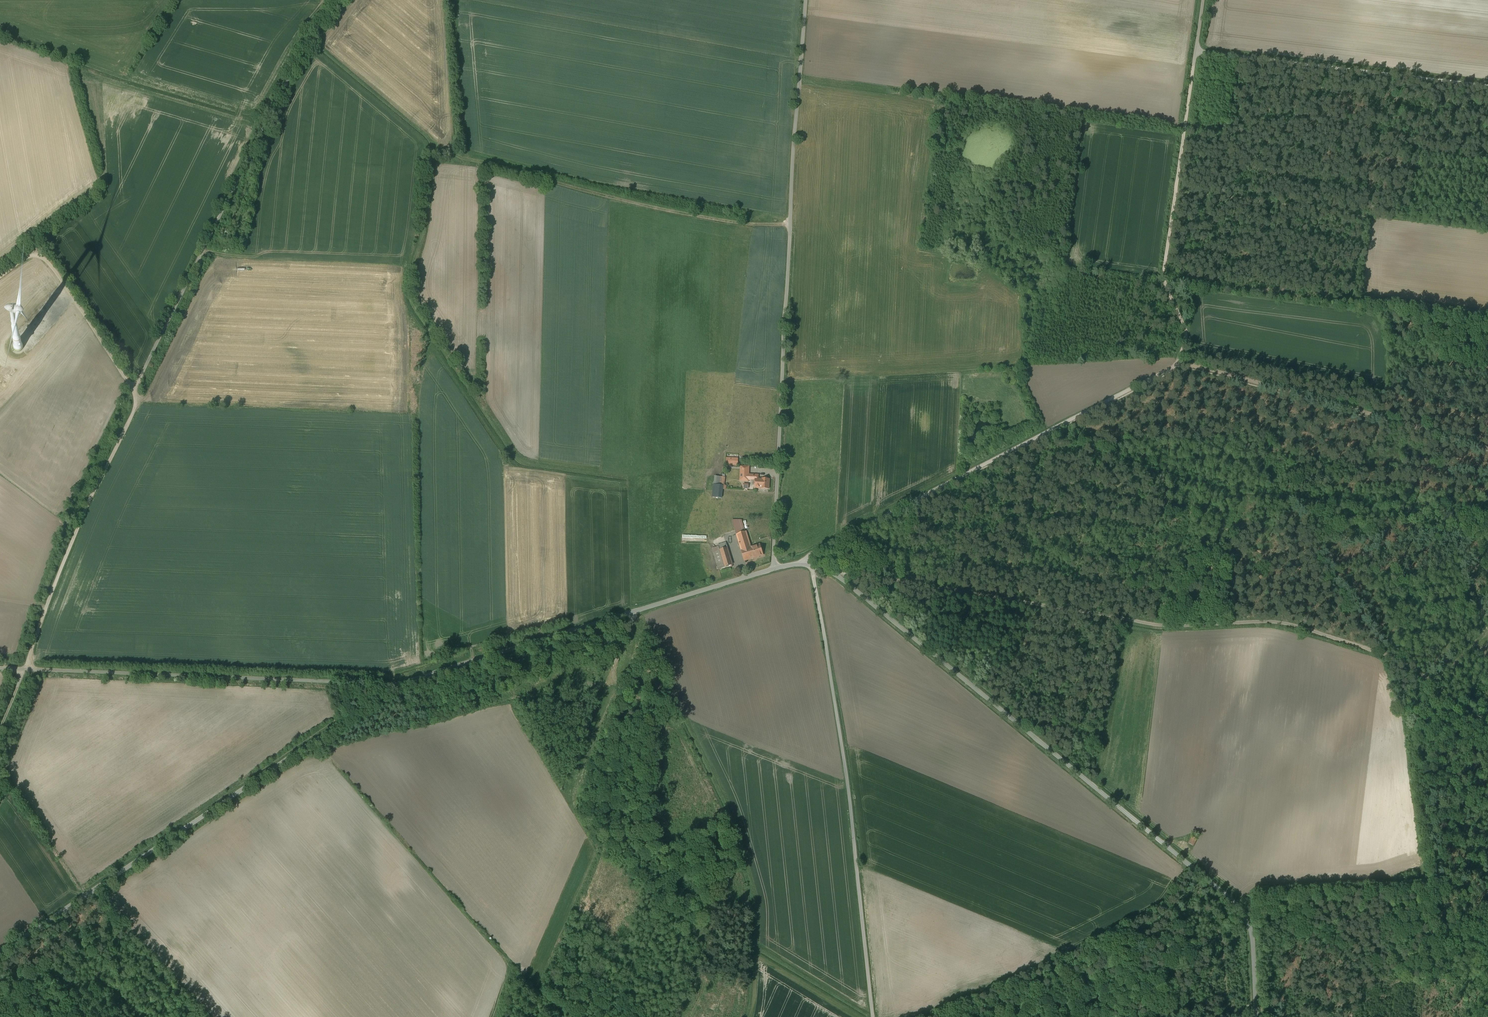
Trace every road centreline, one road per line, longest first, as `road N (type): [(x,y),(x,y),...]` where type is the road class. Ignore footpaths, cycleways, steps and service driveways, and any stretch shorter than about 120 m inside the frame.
road 1 (track): [(1179,365),(806,559),(847,782),(872,1016)]
road 2 (track): [(344,0),(286,81),(174,306),(0,729)]
road 3 (track): [(833,573),(1169,628),(1293,626),(1413,667),(1487,726)]
road 4 (tertiary): [(1257,1016),(1252,932),(1239,908),(847,583),(808,565)]
road 5 (track): [(1487,86),(1196,50),(1164,278),(1187,333),(1179,365)]
road 6 (unclassified): [(804,0),(773,569)]
road 7 (track): [(790,224),(744,224),(477,160),(464,145),(452,0)]
road 8 (tertiary): [(0,953),(391,689)]
road 9 (tertiary): [(391,689),(773,569)]
road 10 (unclassified): [(391,689),(0,669)]
road 11 (track): [(1179,365),(1487,447)]
road 12 (track): [(136,388),(46,257),(31,254),(0,277)]

